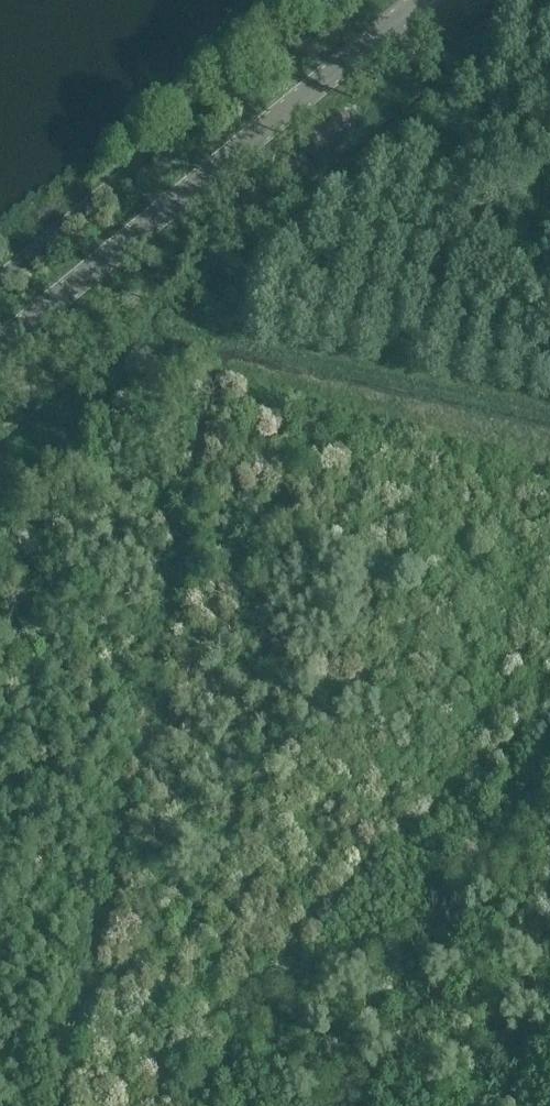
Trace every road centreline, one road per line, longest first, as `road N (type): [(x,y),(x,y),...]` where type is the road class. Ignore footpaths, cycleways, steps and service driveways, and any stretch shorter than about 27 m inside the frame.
road 1 (tertiary): [(421,0),(0,346)]

